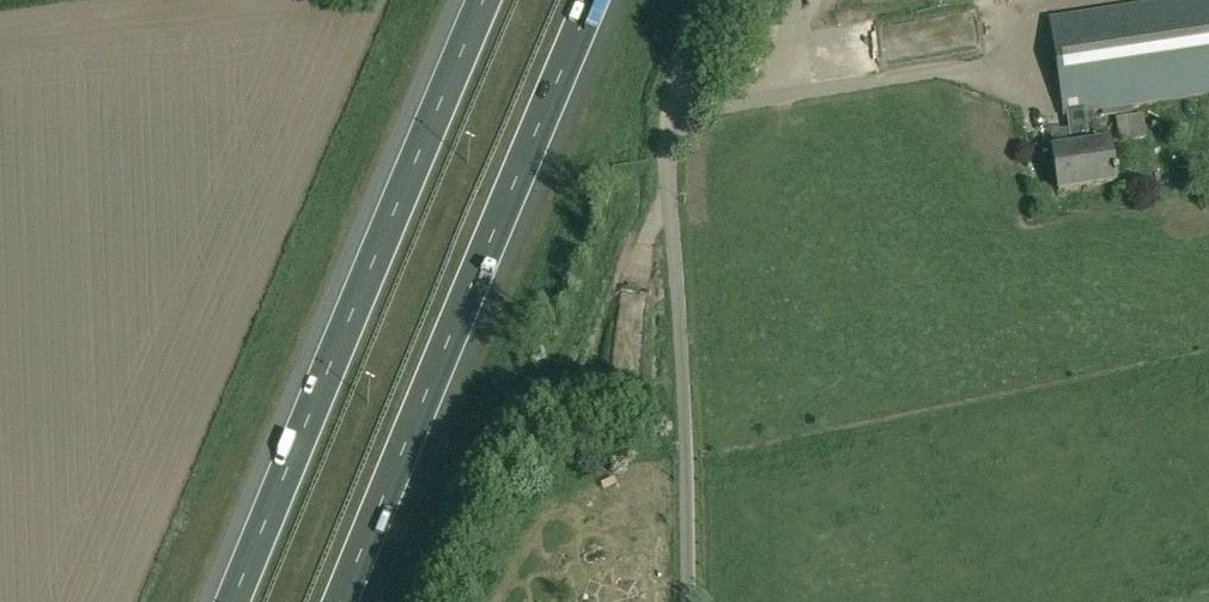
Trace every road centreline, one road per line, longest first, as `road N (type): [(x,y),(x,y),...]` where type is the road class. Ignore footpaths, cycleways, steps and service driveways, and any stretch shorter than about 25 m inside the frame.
road 1 (motorway): [(343,601),(596,0)]
road 2 (motorway): [(483,0),(231,601)]
road 3 (unclassified): [(689,601),(666,145),(676,73),(706,0)]

